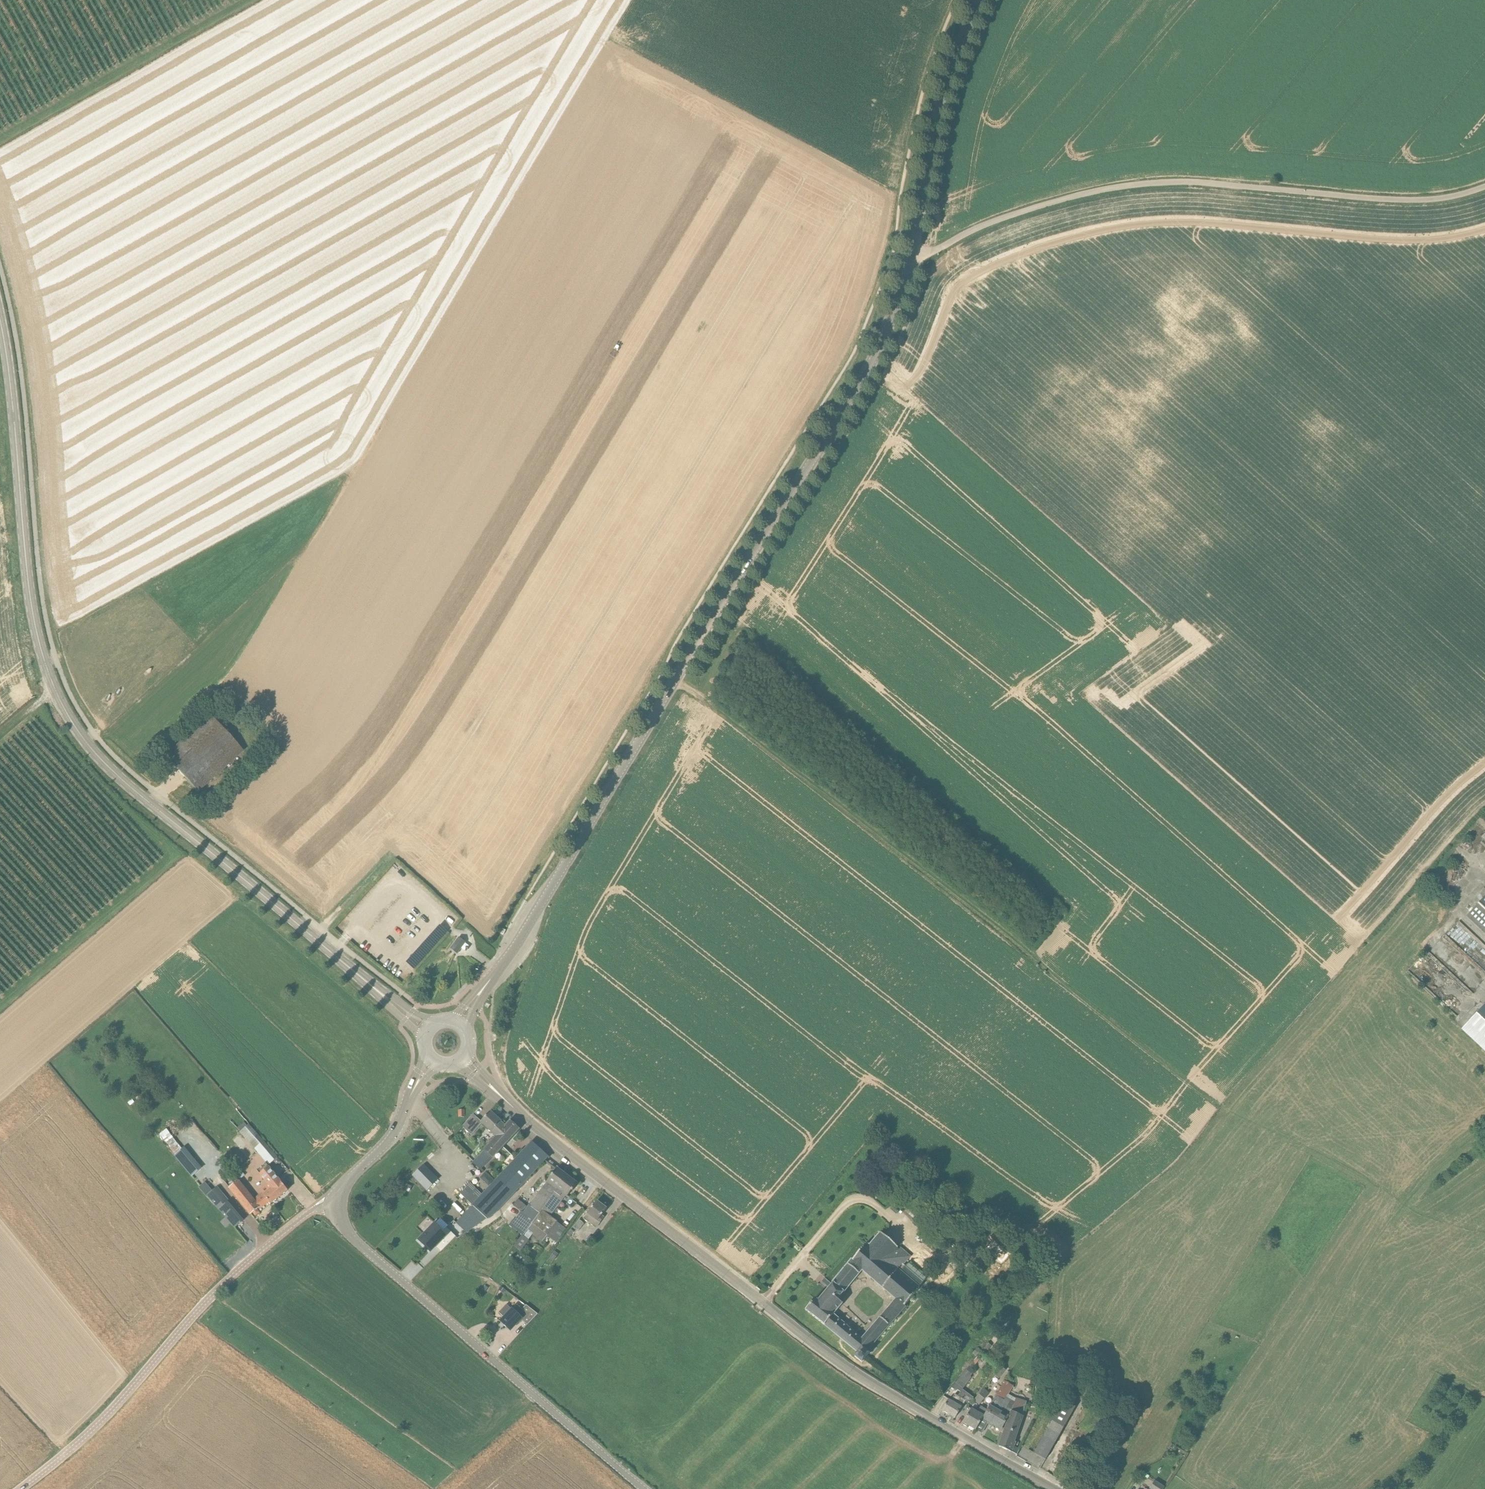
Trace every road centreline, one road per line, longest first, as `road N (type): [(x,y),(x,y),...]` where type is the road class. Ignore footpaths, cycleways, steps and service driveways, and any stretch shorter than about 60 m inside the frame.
road 1 (tertiary): [(458,1023),(515,947),(855,393),(912,254)]
road 2 (tertiary): [(427,1032),(119,776),(71,720),(34,618),(0,316)]
road 3 (residential): [(1053,1488),(833,1358),(558,1146),(463,1059)]
road 4 (unclassified): [(912,254),(1048,204),(1134,185),(1201,182),(1400,200),(1484,186)]
road 5 (track): [(675,680),(1031,952)]
road 6 (tertiary): [(20,1488),(111,1411),(230,1277),(308,1213),(334,1203)]
road 7 (tertiary): [(643,1488),(358,1243),(334,1203)]
road 8 (tertiary): [(912,254),(938,103),(977,0)]
road 9 (tertiary): [(334,1203),(392,1137),(431,1059)]

